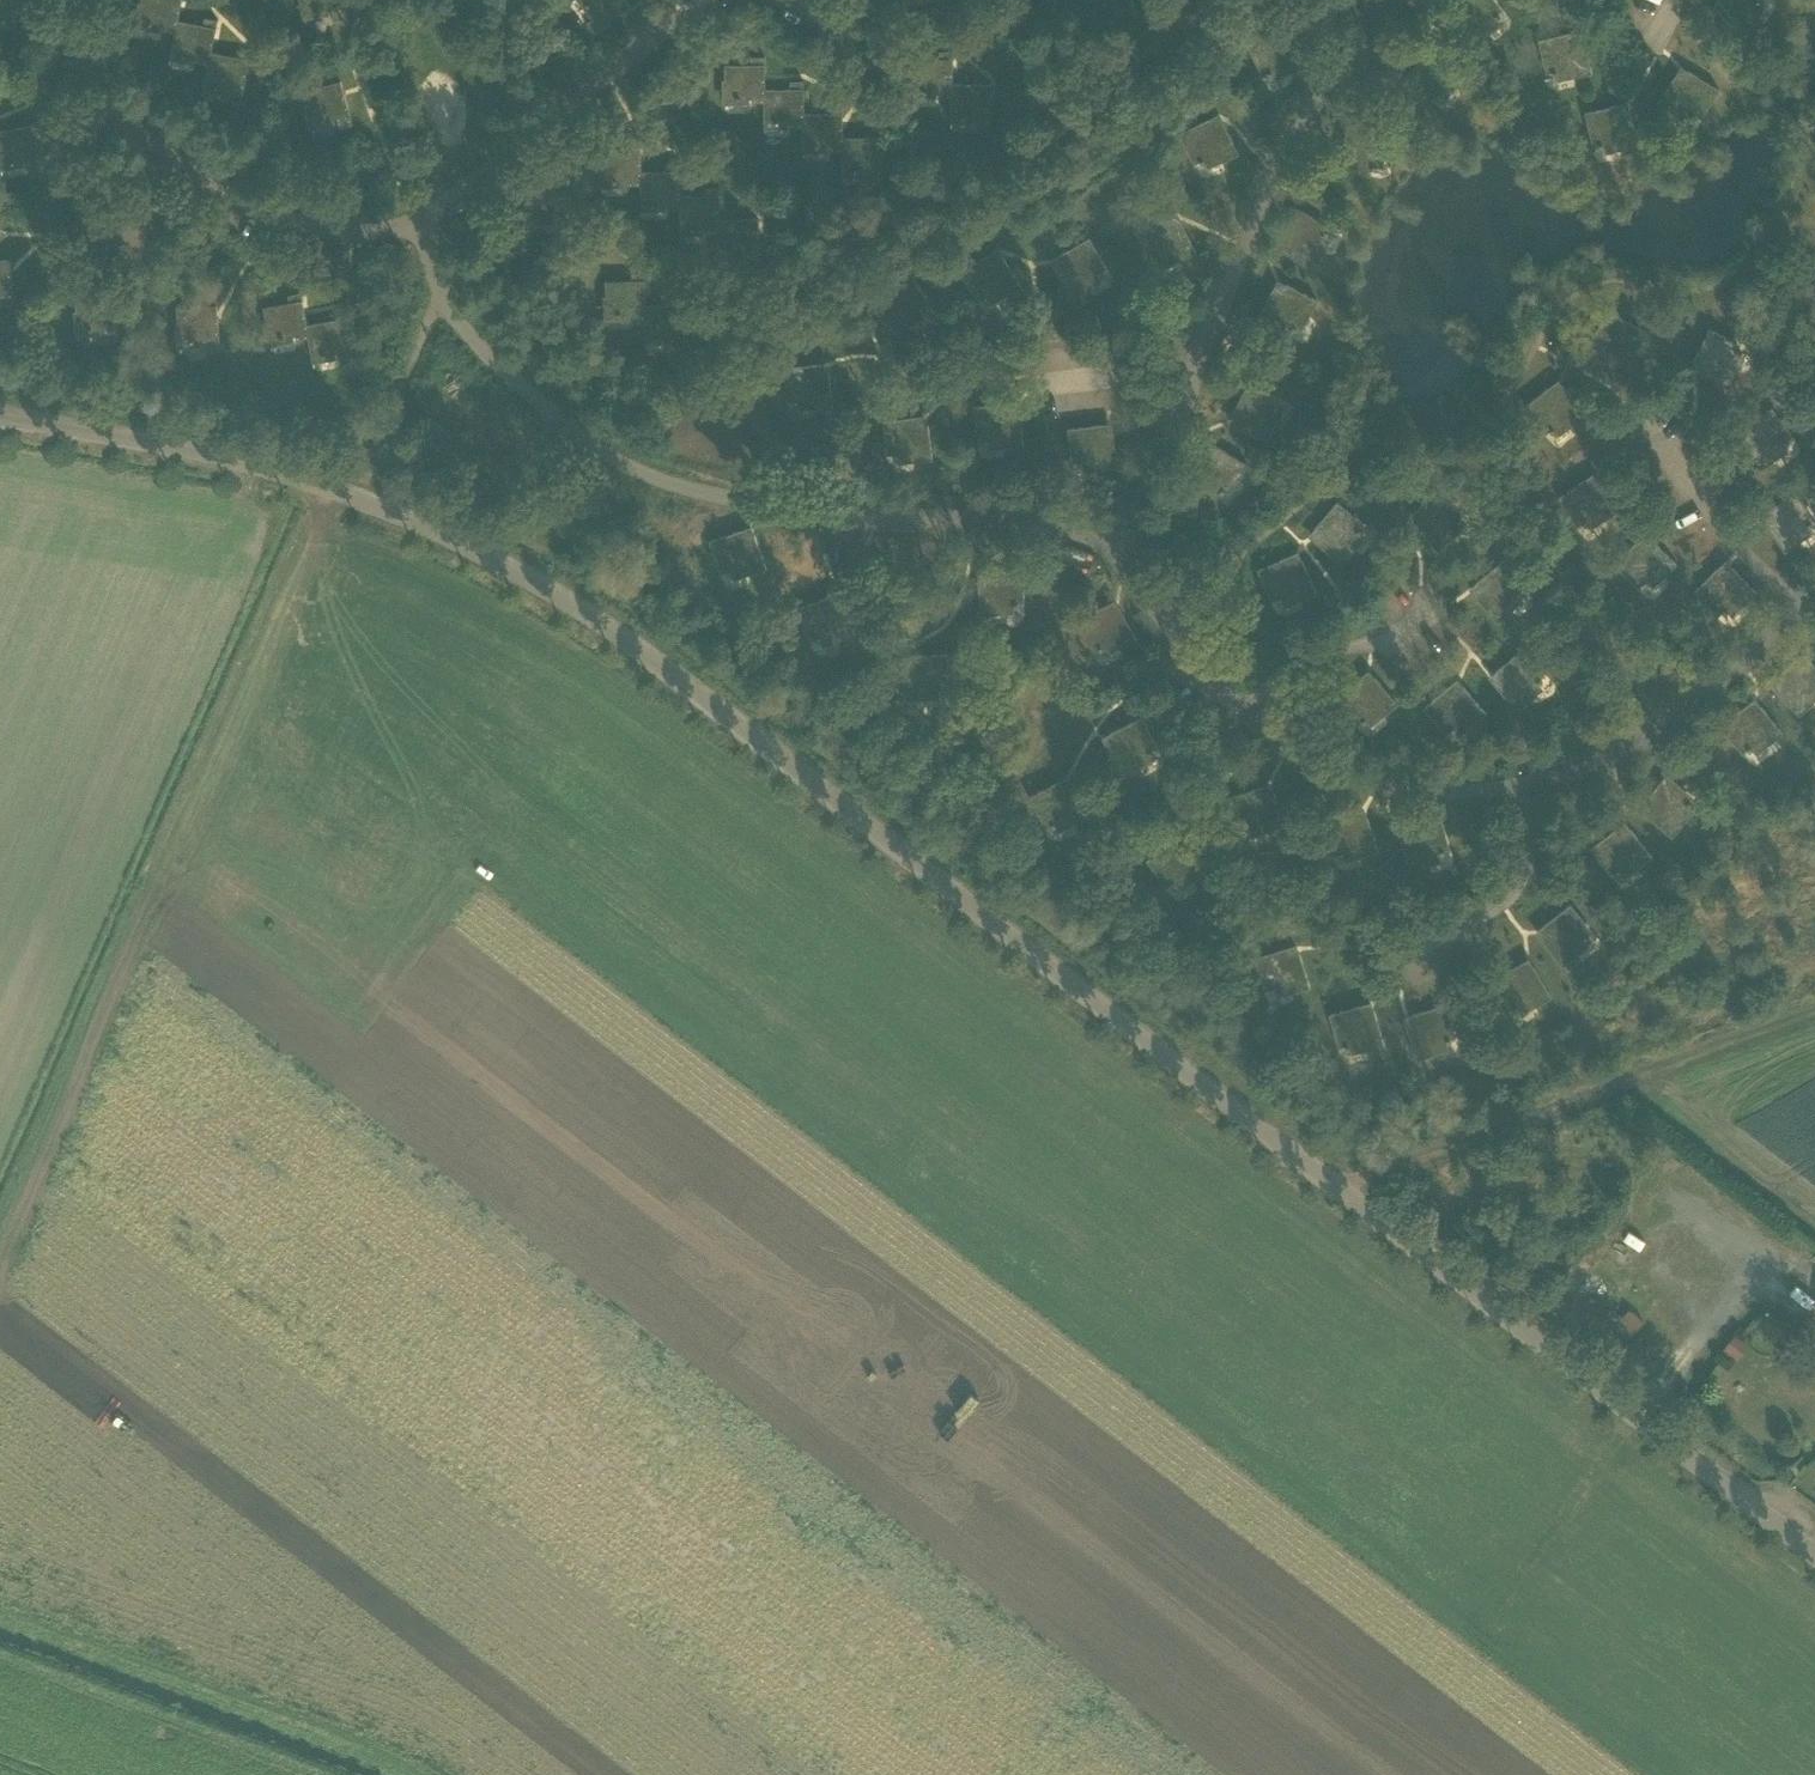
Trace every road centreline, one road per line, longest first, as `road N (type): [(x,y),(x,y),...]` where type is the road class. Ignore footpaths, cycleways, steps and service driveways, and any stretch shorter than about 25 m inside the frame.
road 1 (unclassified): [(1814,1534),(1334,1184),(613,631),(446,536),(266,467),(0,417)]
road 2 (track): [(0,1259),(332,490)]
road 3 (track): [(1814,1008),(1334,1184)]

